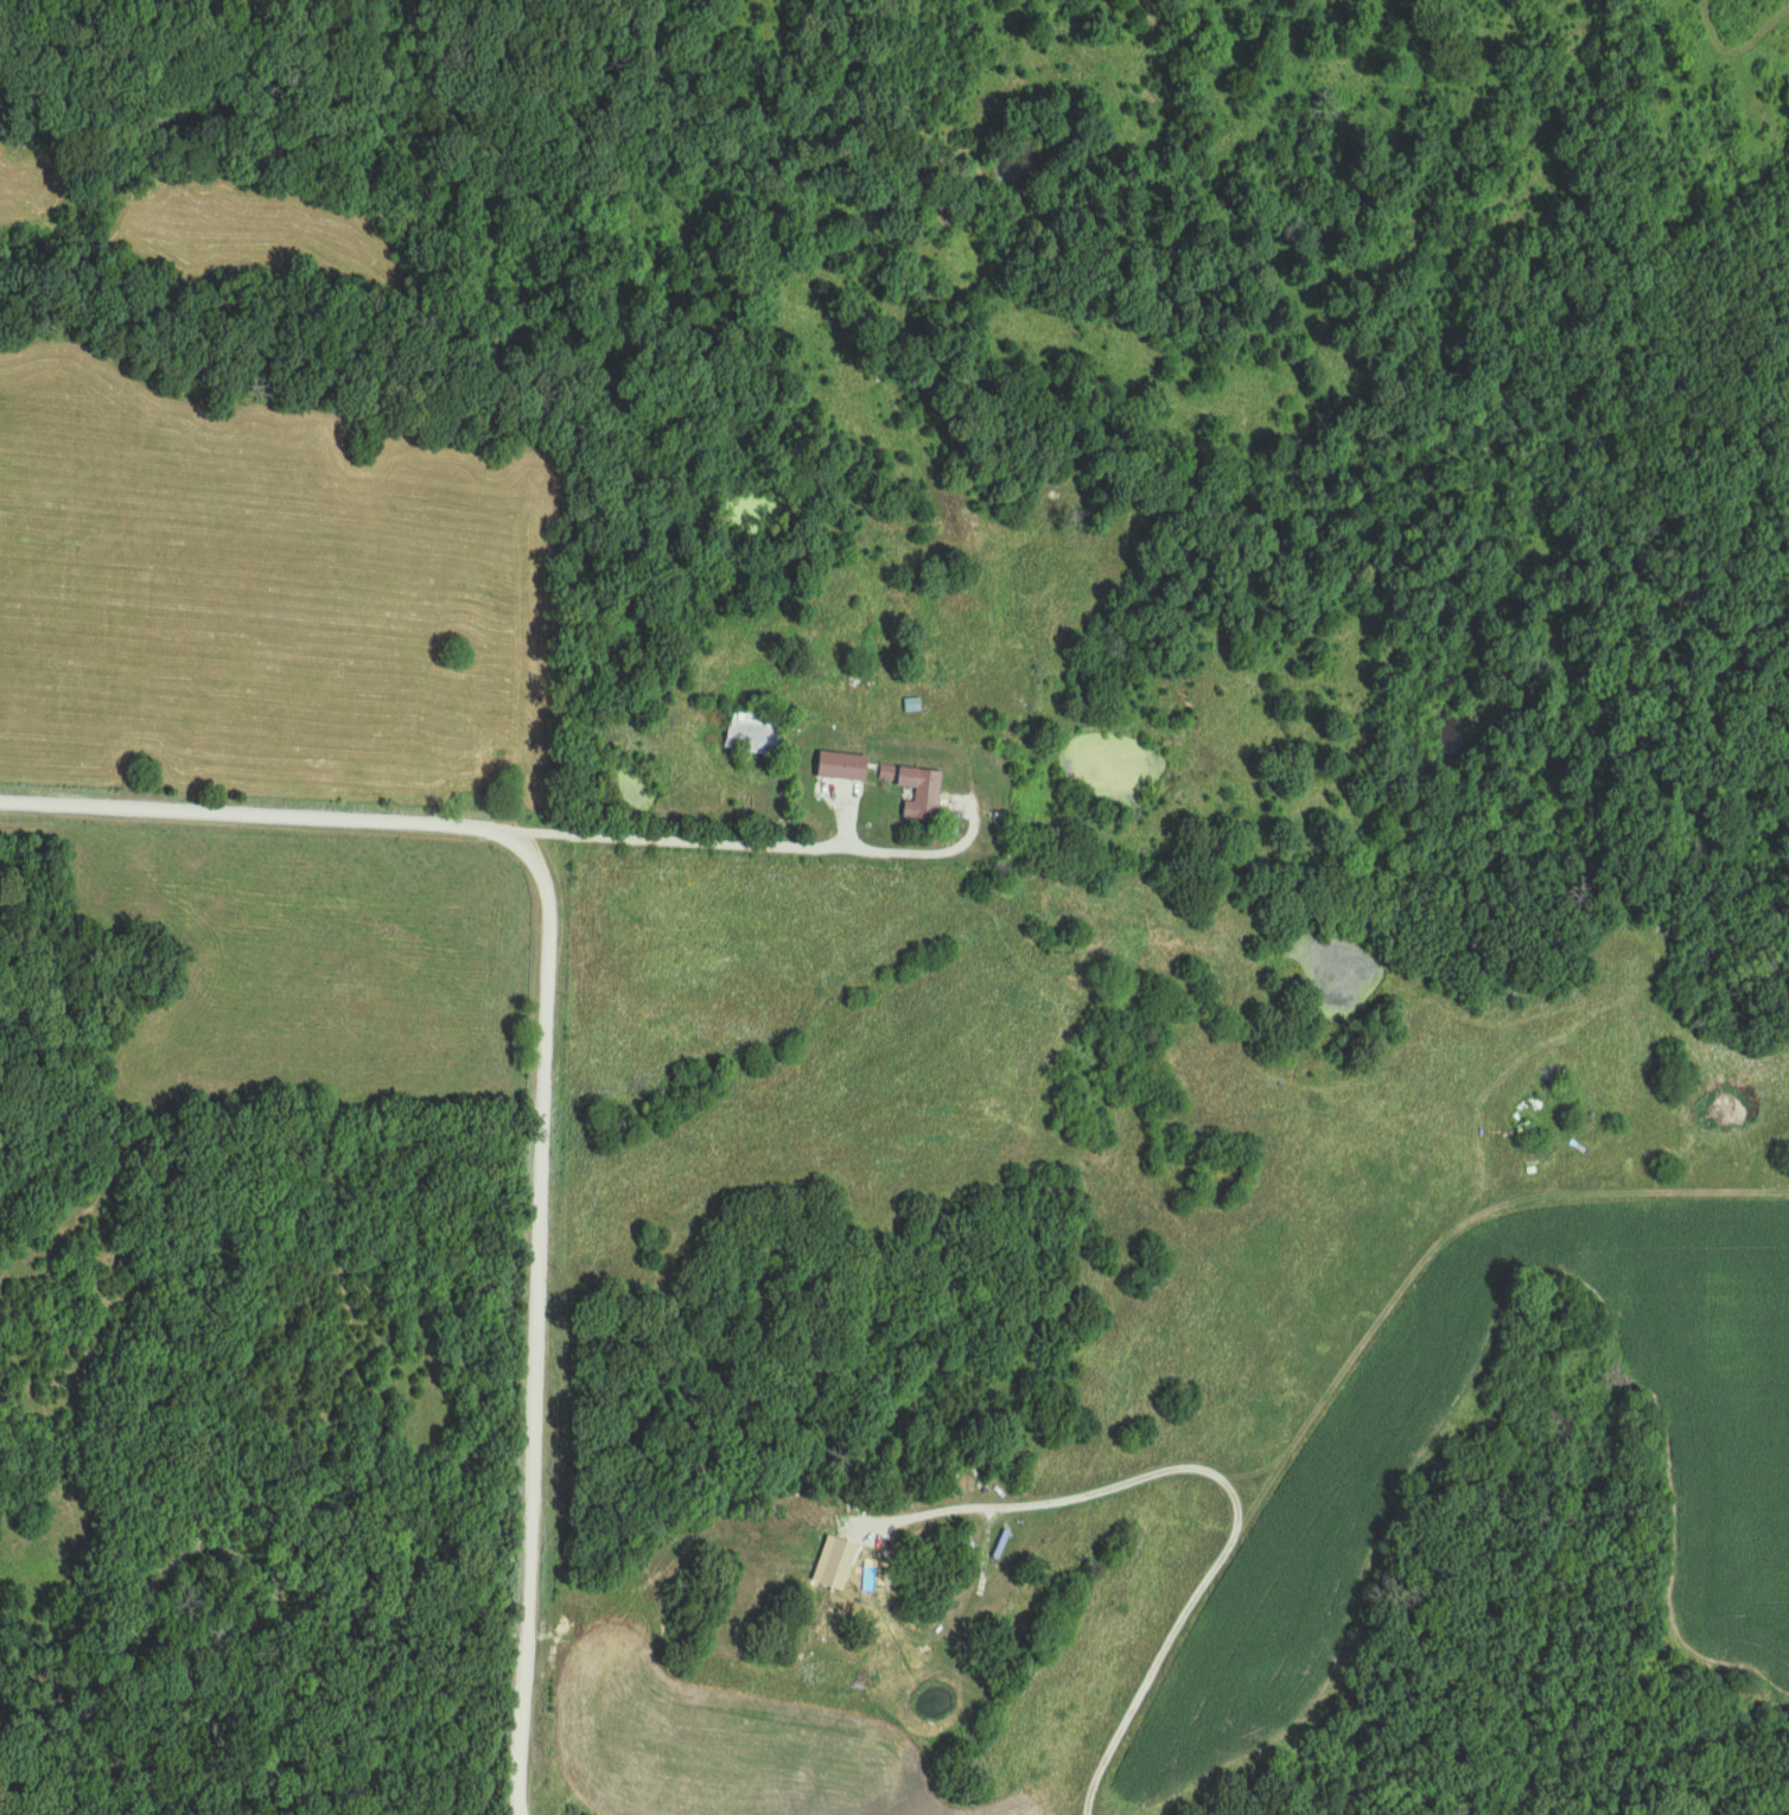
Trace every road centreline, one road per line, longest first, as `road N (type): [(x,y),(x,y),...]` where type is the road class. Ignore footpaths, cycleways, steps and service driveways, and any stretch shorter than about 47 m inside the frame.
road 1 (residential): [(1788,1195),(1603,1172),(1567,1177),(1459,1252),(1392,1331),(1297,1472),(1225,1584),(1099,1814)]
road 2 (residential): [(521,1814),(547,1053),(548,900),(533,854)]
road 3 (residential): [(533,854),(514,840),(460,829),(0,805)]
road 4 (residential): [(950,796),(972,801),(976,813),(973,845),(959,853),(556,839),(533,854)]

